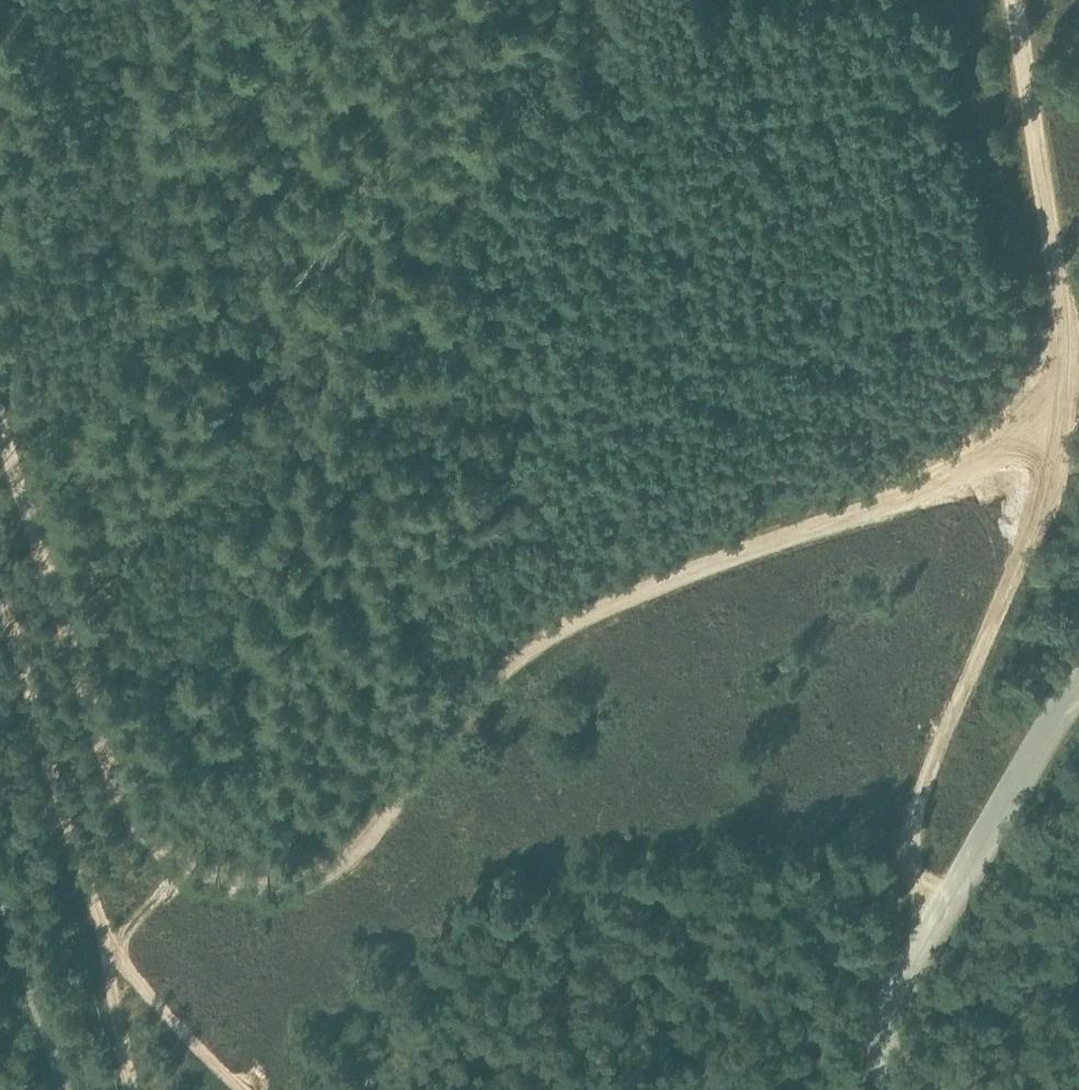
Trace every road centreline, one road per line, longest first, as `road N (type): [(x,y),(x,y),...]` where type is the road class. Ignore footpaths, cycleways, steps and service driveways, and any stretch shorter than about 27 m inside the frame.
road 1 (track): [(1011,0),(1065,328),(1062,400),(1010,446),(530,654),(464,711),(371,835),(313,882),(248,898),(178,874),(136,812),(88,699),(0,390)]
road 2 (track): [(0,568),(107,949),(241,1089)]
road 3 (track): [(1062,400),(1056,478),(910,827),(905,888),(931,920)]
road 4 (track): [(178,874),(107,949),(133,1089)]

